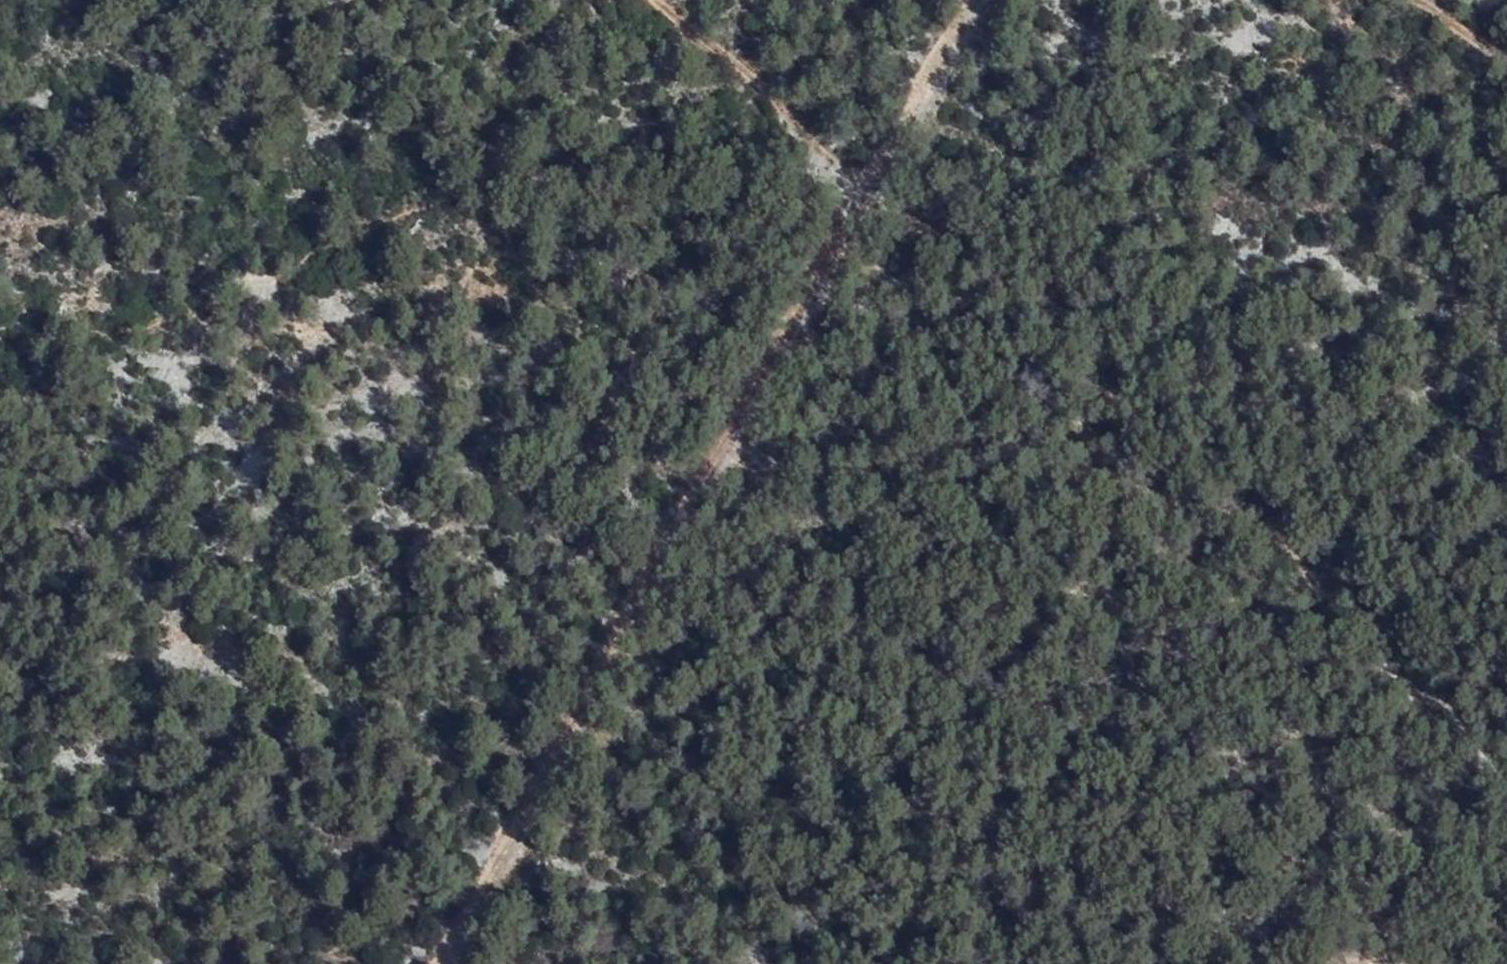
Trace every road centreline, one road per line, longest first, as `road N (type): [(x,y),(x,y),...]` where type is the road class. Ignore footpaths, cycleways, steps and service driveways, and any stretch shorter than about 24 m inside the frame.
road 1 (track): [(970,0),(860,205),(675,508),(615,653),(442,963)]
road 2 (track): [(868,183),(758,76),(656,0)]

